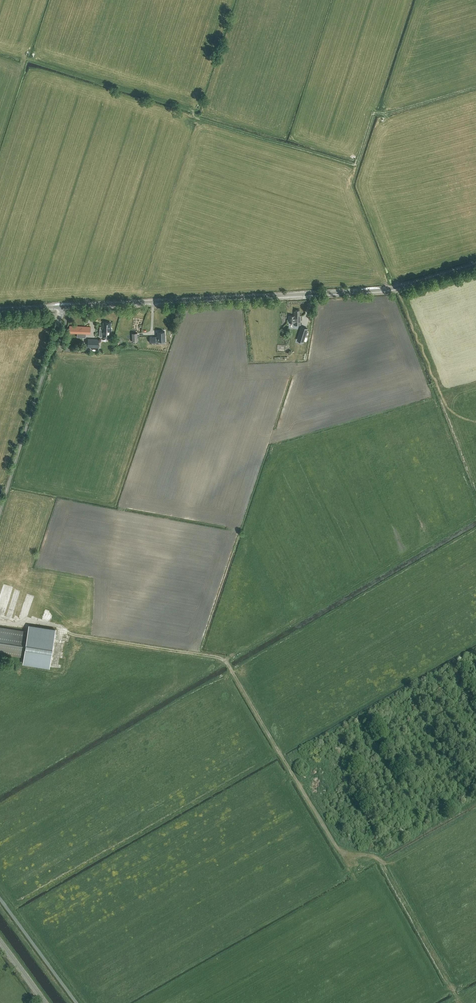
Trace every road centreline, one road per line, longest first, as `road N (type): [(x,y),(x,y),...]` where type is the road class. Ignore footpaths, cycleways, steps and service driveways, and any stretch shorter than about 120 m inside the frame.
road 1 (tertiary): [(475,265),(384,290),(61,306)]
road 2 (unclassified): [(0,512),(61,306)]

